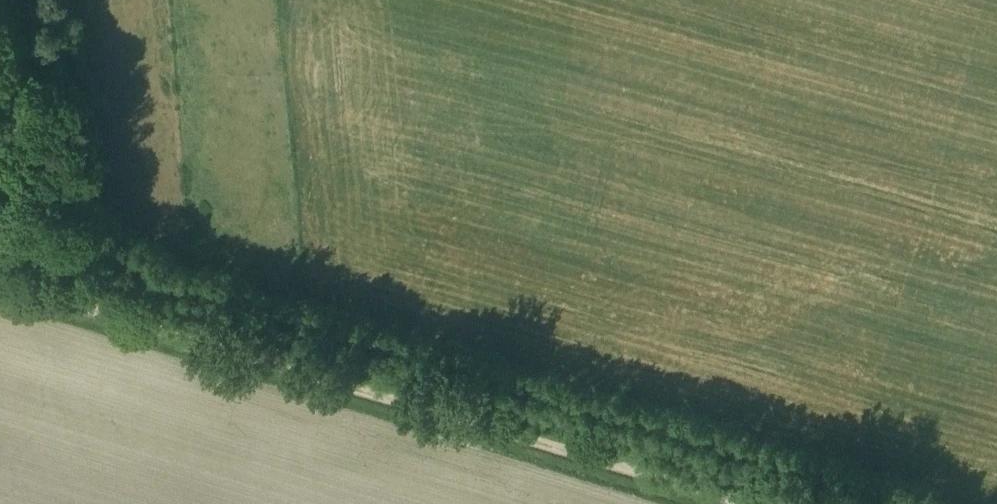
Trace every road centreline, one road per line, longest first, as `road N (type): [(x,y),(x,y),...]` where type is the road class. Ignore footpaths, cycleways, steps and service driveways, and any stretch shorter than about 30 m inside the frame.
road 1 (track): [(744,503),(83,311),(63,284),(12,0)]

